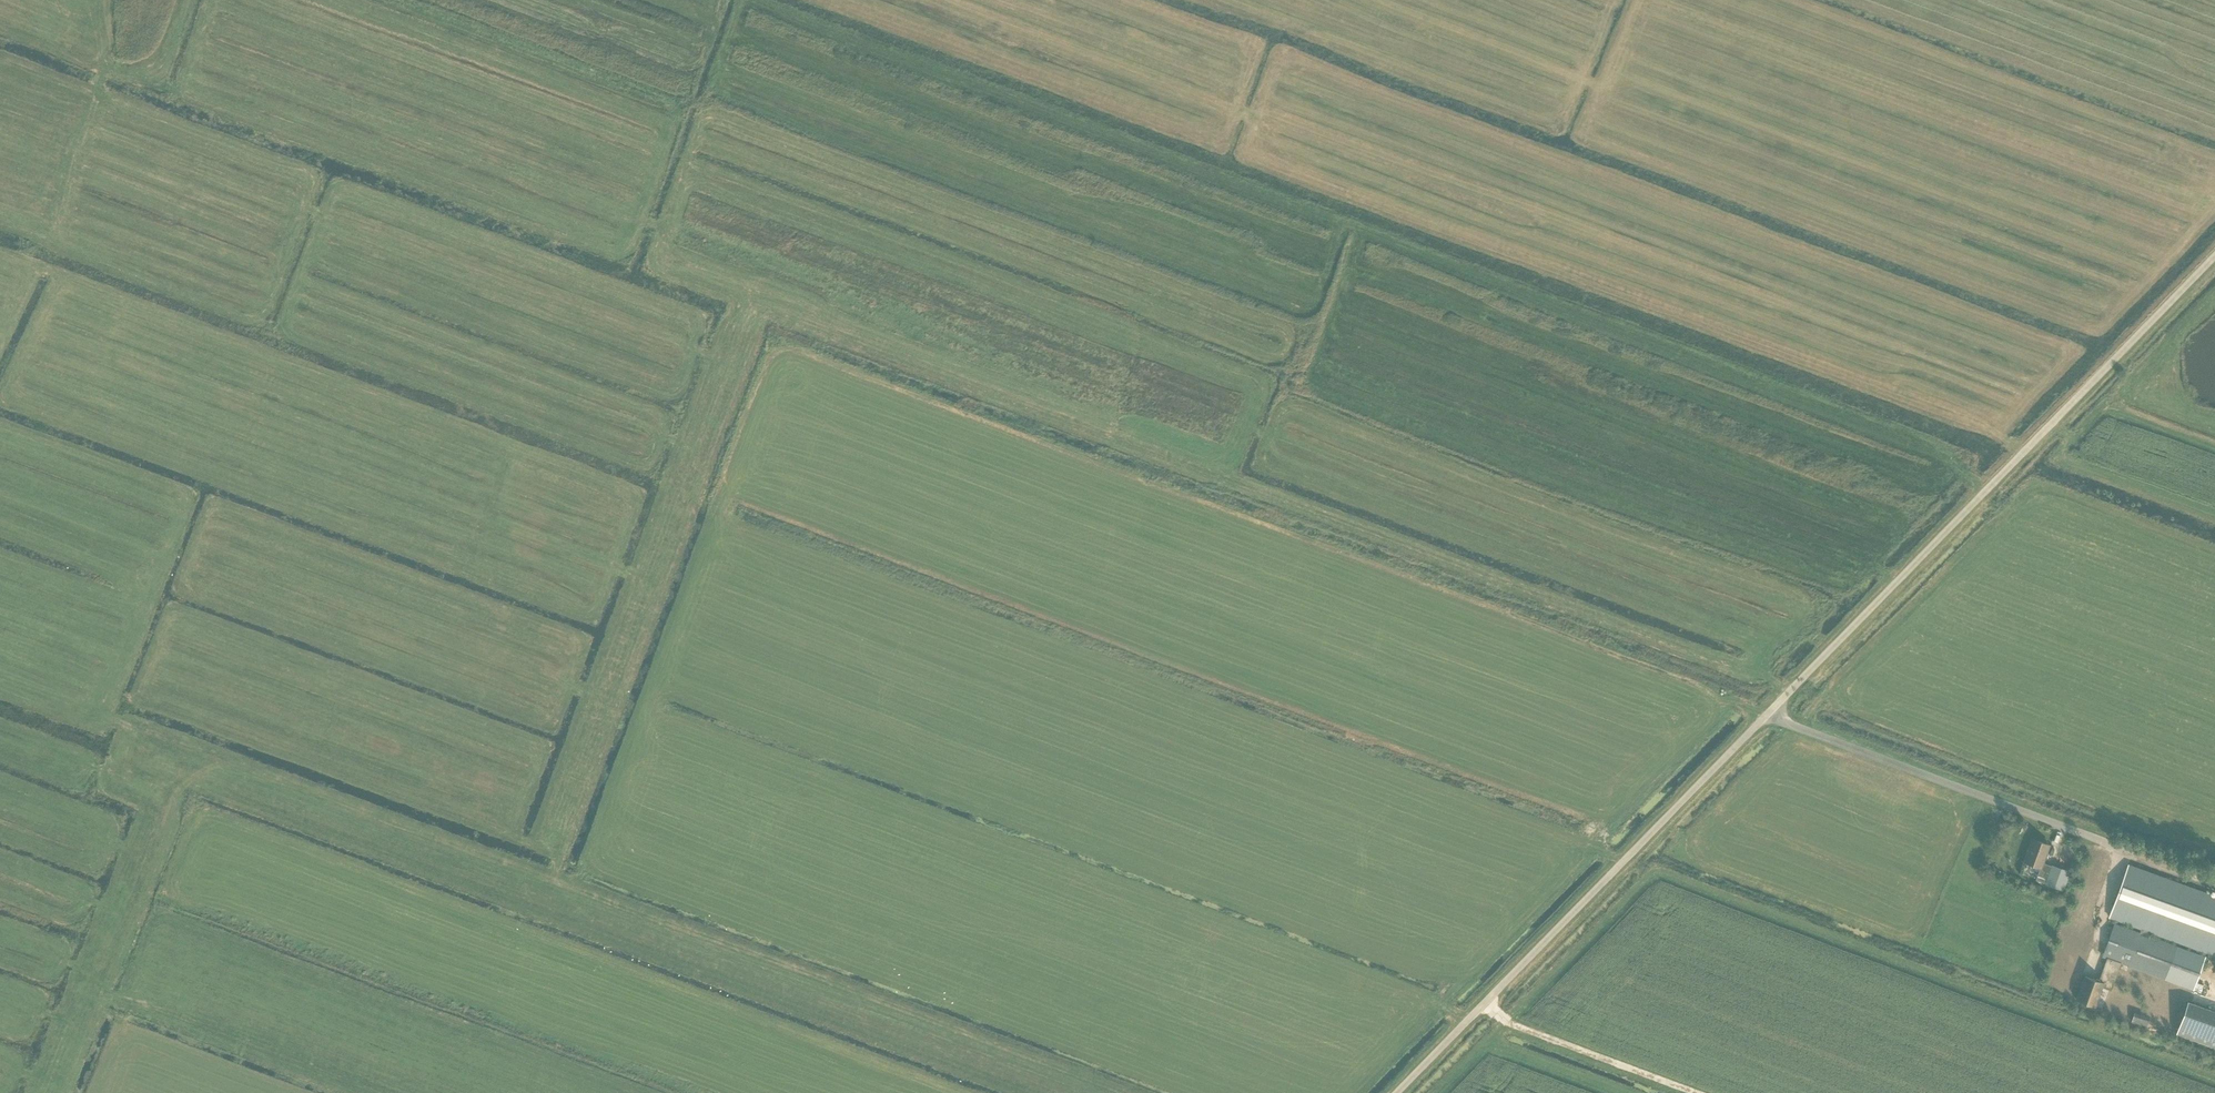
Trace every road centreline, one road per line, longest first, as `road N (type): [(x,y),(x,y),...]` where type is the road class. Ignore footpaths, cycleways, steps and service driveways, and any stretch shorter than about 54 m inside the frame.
road 1 (unclassified): [(1399,1092),(2214,255)]

